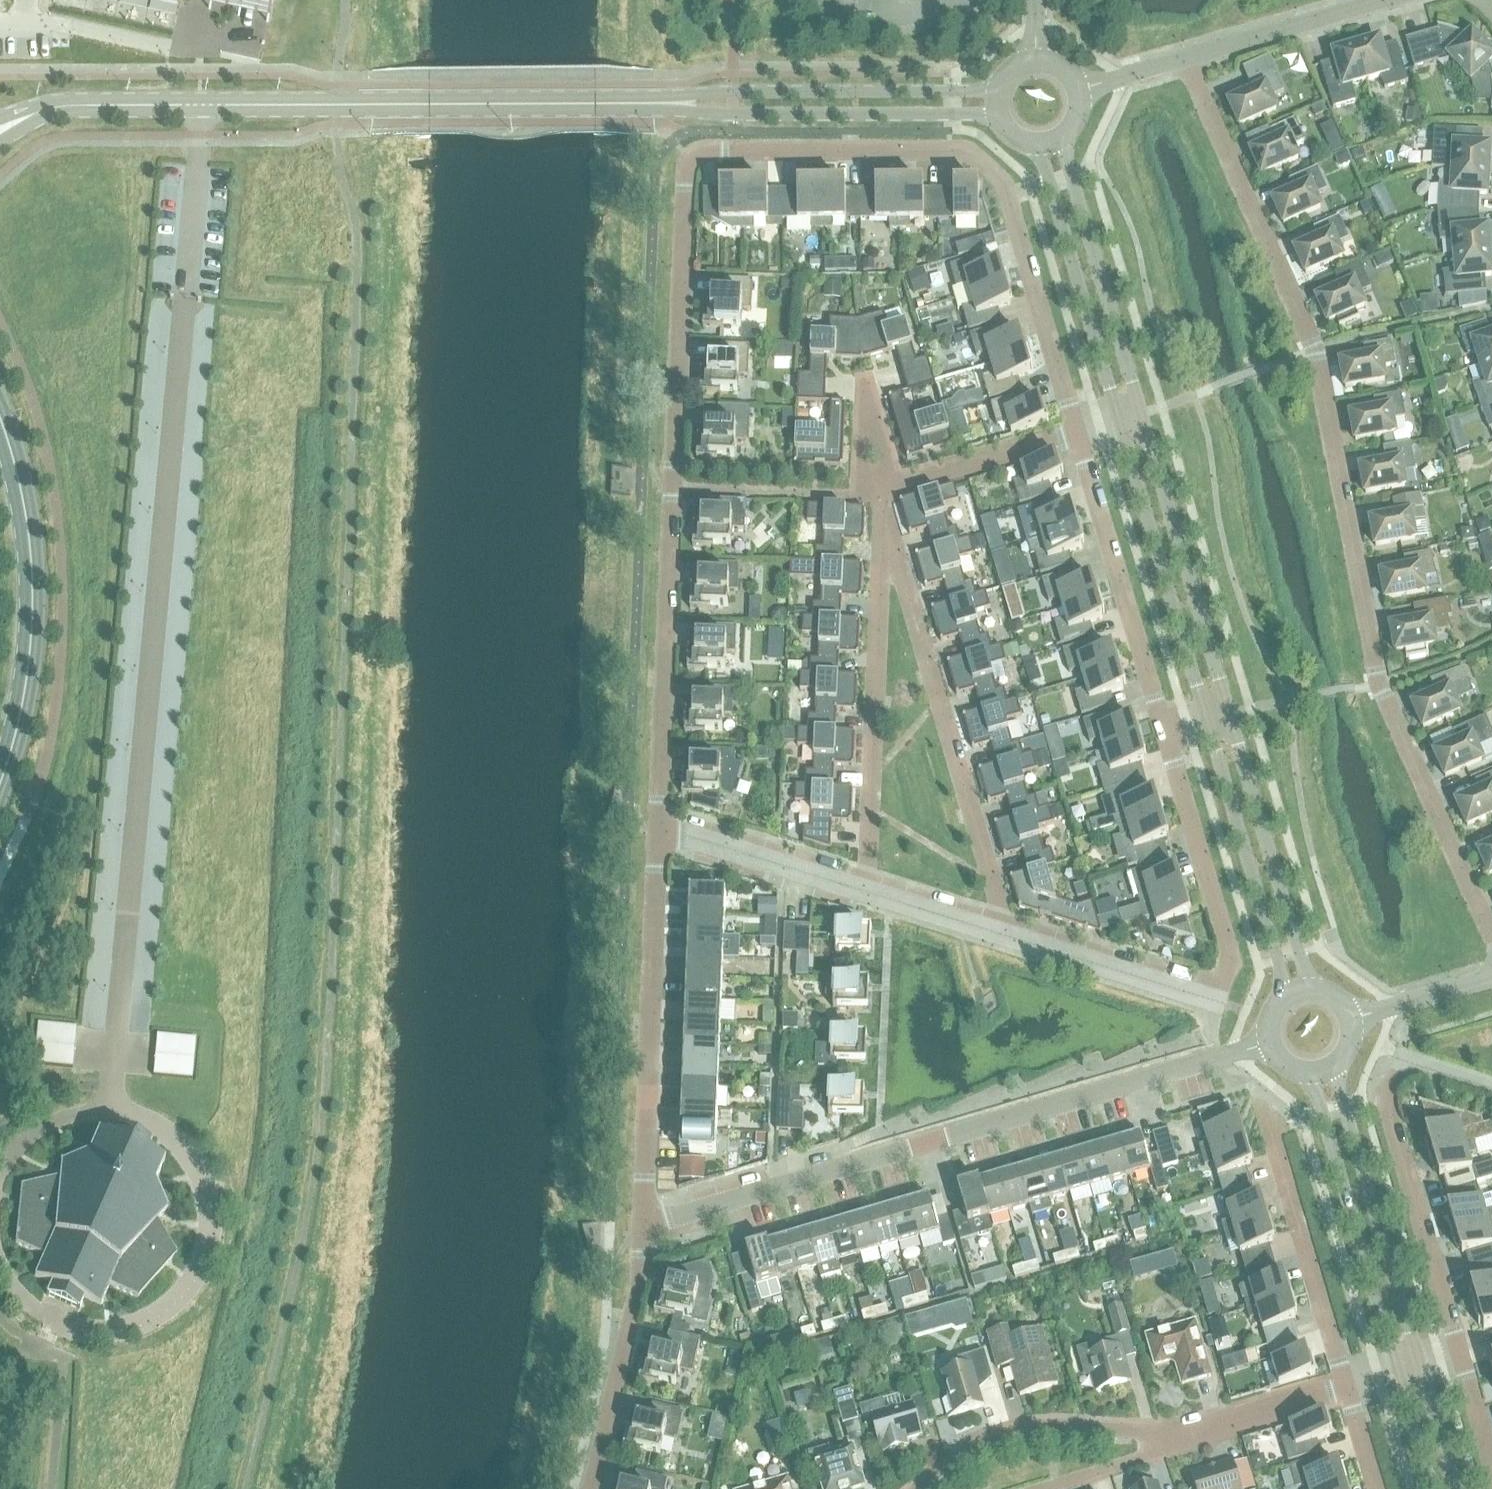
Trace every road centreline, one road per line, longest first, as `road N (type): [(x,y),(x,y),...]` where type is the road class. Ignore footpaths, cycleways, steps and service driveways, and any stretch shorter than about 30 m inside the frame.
road 1 (residential): [(662,835),(671,490),(692,161),(724,151),(946,150),(973,157),(1007,196),(1078,432)]
road 2 (residential): [(1491,931),(1383,687),(1312,351),(1187,59)]
road 3 (residential): [(646,1219),(1271,1044)]
road 4 (residential): [(1010,933),(1213,1001),(1228,967),(1227,943),(1164,728)]
road 5 (residential): [(1010,933),(888,521)]
road 6 (residential): [(1459,1352),(1383,1099),(1410,1060),(1491,1086)]
road 7 (residential): [(646,1219),(662,835)]
road 8 (secondary): [(0,789),(25,697),(33,576),(0,420)]
road 9 (residential): [(862,889),(871,861),(888,521)]
road 10 (tertiary): [(17,123),(72,107),(372,103)]
road 11 (tertiary): [(1000,91),(733,91),(653,102)]
road 12 (tertiary): [(653,102),(734,113),(999,115)]
road 13 (tertiary): [(1229,714),(1141,413)]
road 14 (tertiary): [(1421,1363),(1337,1062)]
road 15 (tertiary): [(1119,420),(1206,719)]
road 16 (tertiary): [(1309,1073),(1398,1371)]
road 17 (residential): [(1164,728),(1078,432)]
road 18 (residential): [(1346,1386),(1264,1102)]
road 19 (tertiary): [(1206,719),(1288,998)]
road 20 (tertiary): [(1035,144),(1119,420)]
road 21 (tertiary): [(1308,991),(1229,714)]
road 22 (tertiary): [(1141,413),(1062,137)]
road 23 (tertiary): [(653,102),(372,103)]
road 24 (residential): [(591,1488),(646,1219)]
road 25 (residential): [(1170,1435),(1132,1426),(1007,1434),(912,1488)]
road 26 (residential): [(1187,59),(1386,0)]
road 27 (residential): [(862,889),(662,835)]
road 28 (residential): [(886,485),(1078,432)]
road 29 (residential): [(1170,1435),(1346,1386)]
road 30 (residential): [(1010,933),(862,889)]
road 31 (residential): [(1347,1017),(1491,973)]
road 32 (residential): [(22,23),(167,49)]
road 33 (residential): [(1050,1488),(1142,1458),(1170,1435)]
road 34 (tertiary): [(1457,1488),(1421,1363)]
road 35 (tertiary): [(1398,1371),(1432,1488)]

